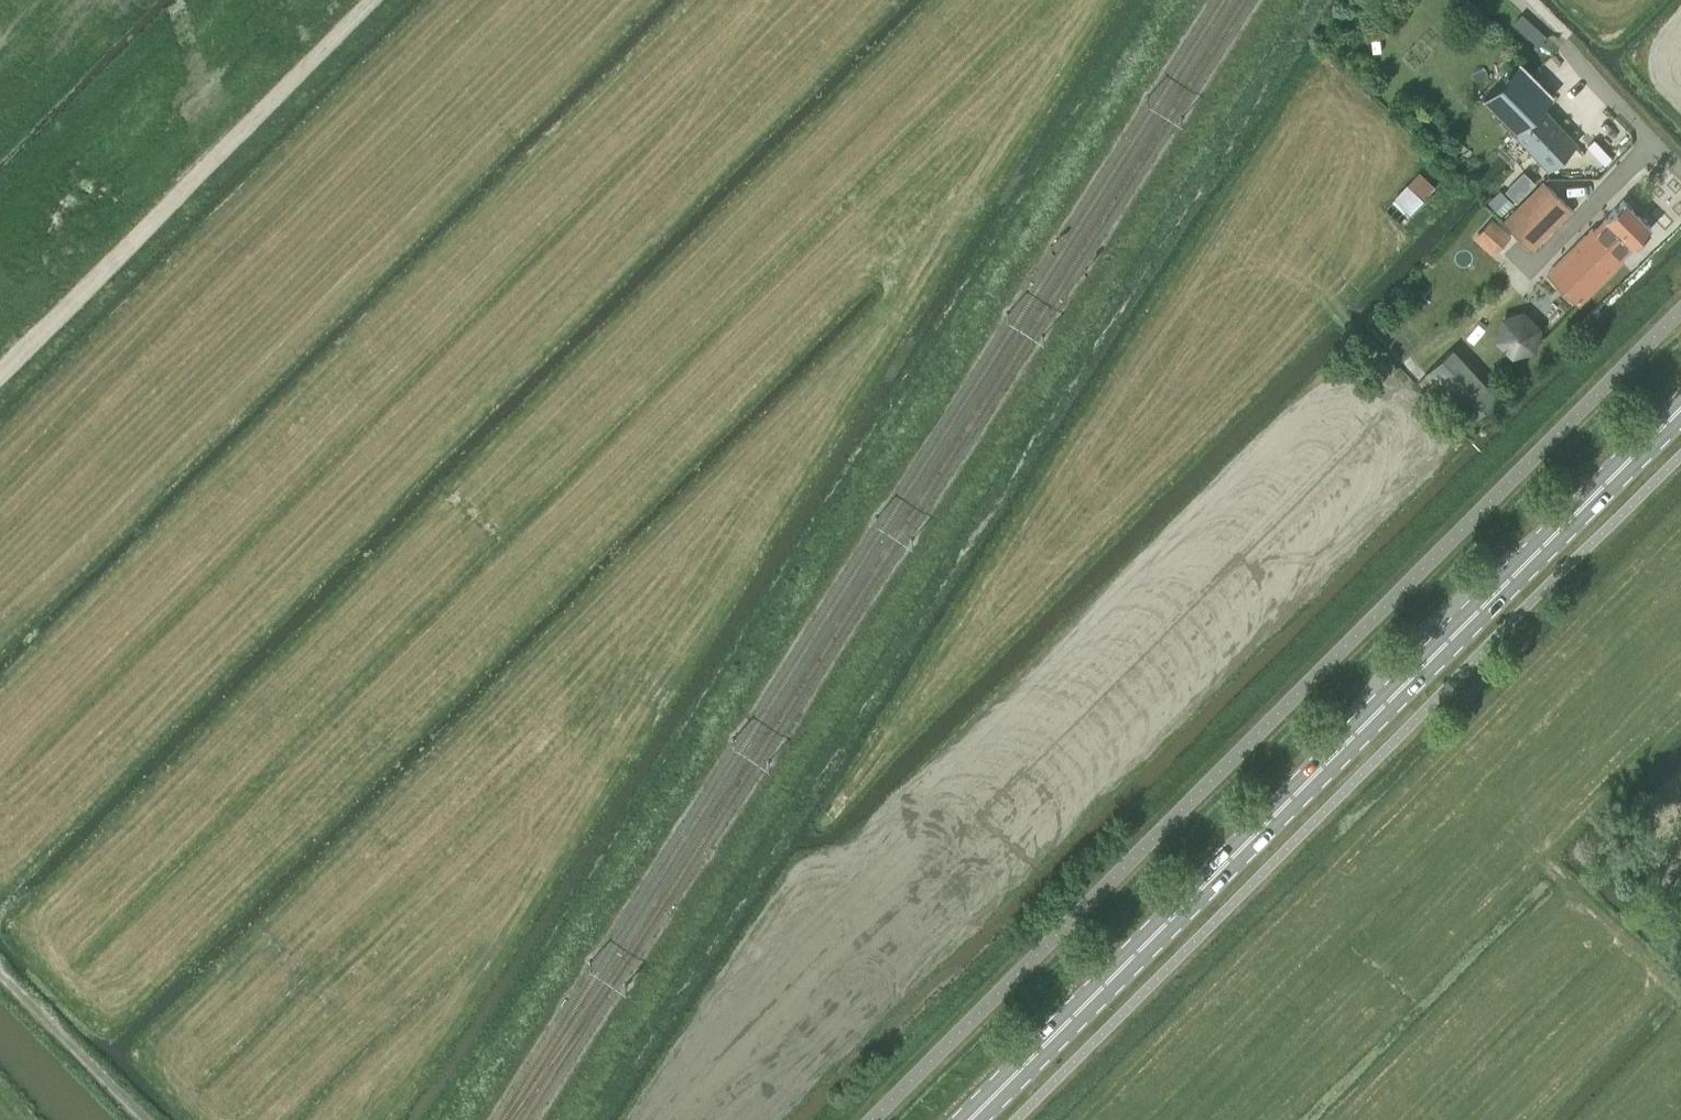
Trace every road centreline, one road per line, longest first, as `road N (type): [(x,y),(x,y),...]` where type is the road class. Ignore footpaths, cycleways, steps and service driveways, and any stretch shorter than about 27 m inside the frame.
road 1 (secondary): [(972,1119),(1680,408)]
road 2 (track): [(0,371),(371,0)]
road 3 (track): [(144,1119),(0,975)]

